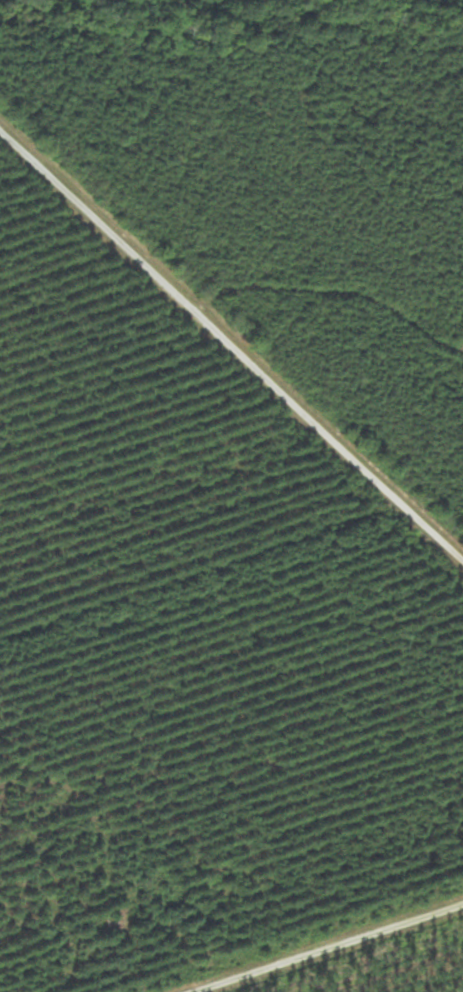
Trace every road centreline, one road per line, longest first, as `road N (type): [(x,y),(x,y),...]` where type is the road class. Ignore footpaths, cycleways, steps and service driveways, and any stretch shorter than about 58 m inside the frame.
road 1 (residential): [(462,567),(0,145)]

